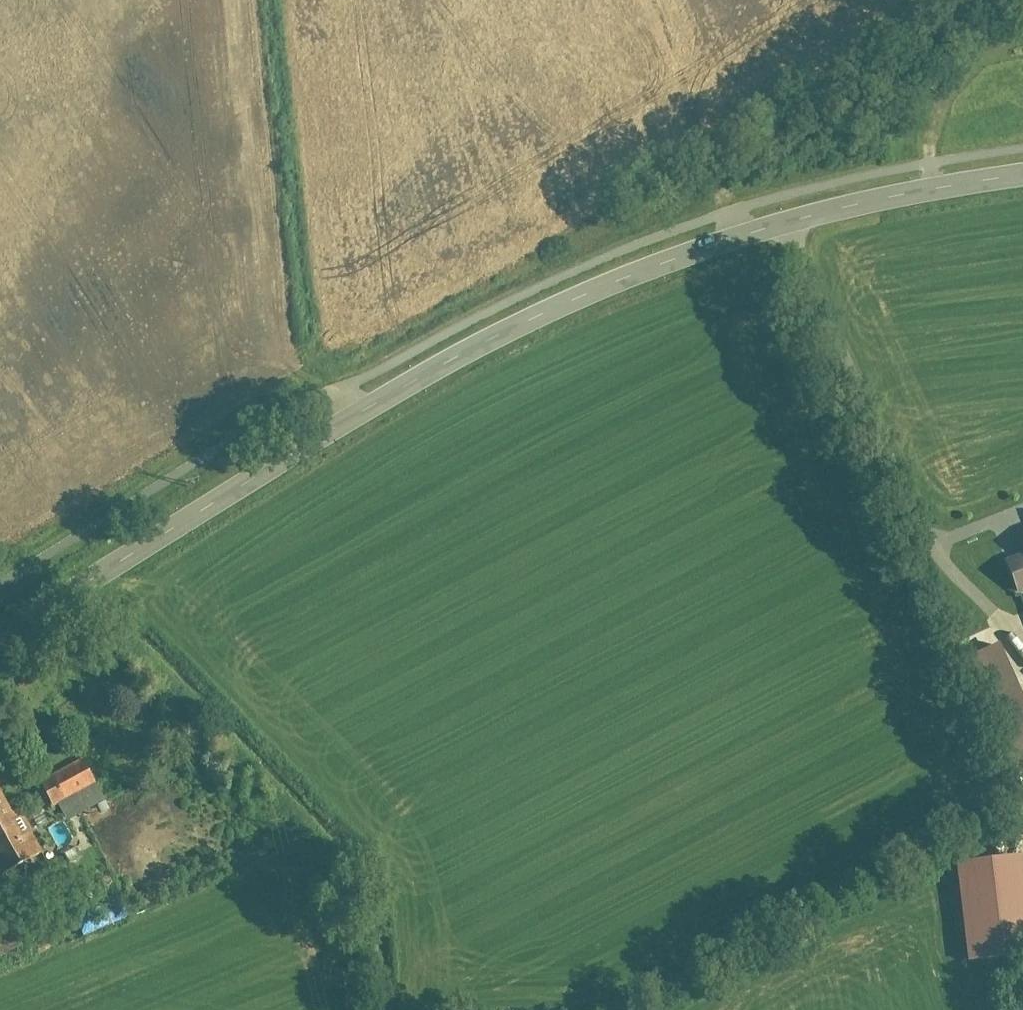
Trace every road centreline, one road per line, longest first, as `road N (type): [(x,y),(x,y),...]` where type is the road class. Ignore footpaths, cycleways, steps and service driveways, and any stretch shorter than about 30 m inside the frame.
road 1 (tertiary): [(0,640),(448,362),(596,288),(783,222),(1022,177)]

